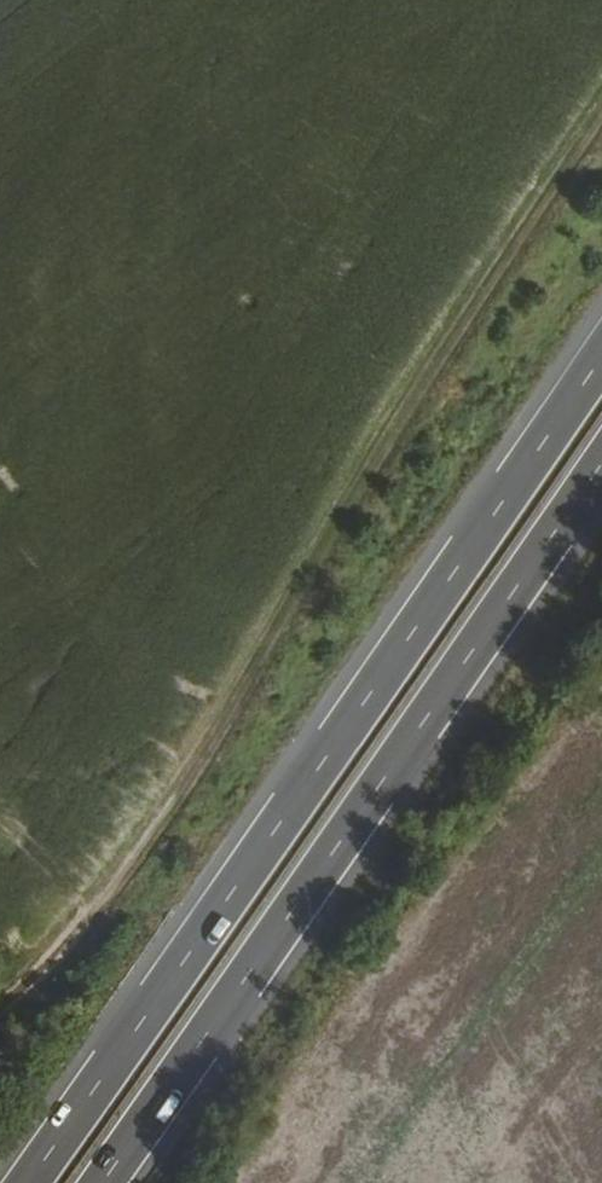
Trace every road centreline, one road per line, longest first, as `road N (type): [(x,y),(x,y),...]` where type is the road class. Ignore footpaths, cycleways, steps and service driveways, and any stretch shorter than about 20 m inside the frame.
road 1 (track): [(0,1003),(82,927),(601,122)]
road 2 (trunk): [(601,355),(29,1182)]
road 3 (trunk): [(105,1182),(601,461)]

